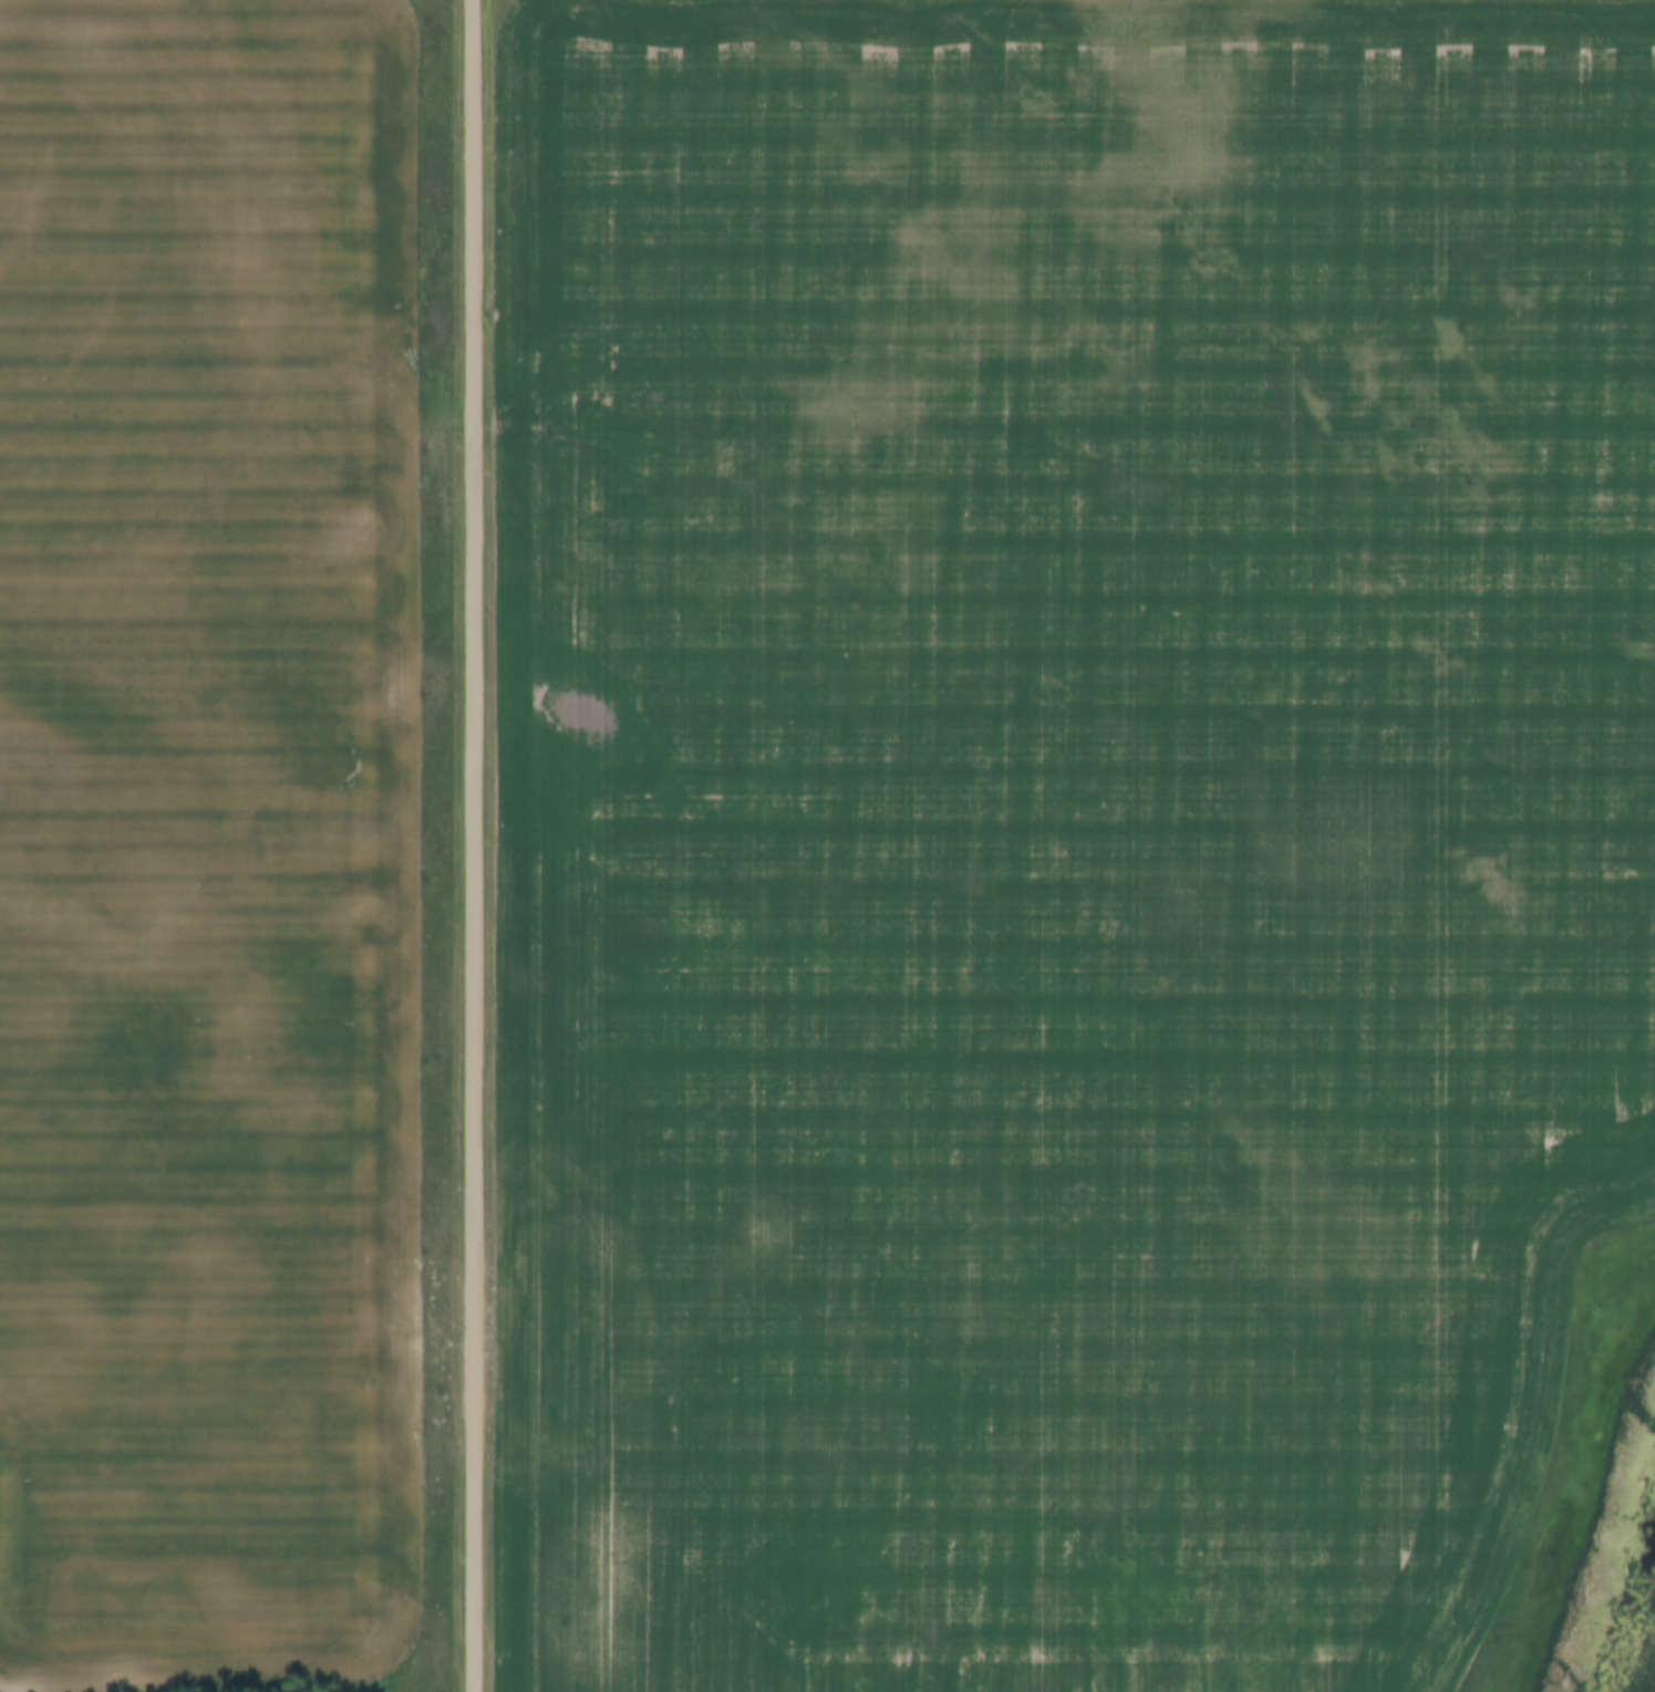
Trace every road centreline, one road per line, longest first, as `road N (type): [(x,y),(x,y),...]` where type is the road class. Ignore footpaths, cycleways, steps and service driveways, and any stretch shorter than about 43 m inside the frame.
road 1 (residential): [(474,1691),(472,0)]

